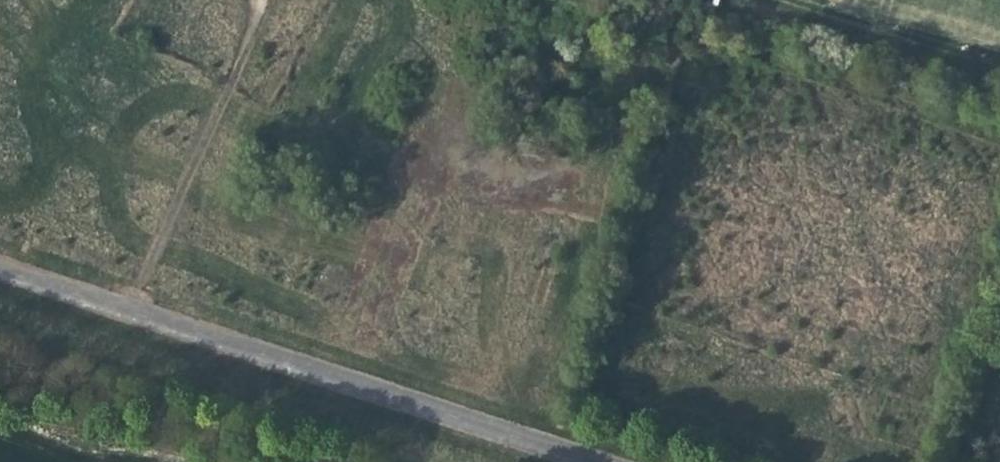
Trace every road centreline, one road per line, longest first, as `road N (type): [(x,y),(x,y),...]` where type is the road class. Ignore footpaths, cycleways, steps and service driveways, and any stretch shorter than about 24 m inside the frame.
road 1 (track): [(999,63),(777,0)]

